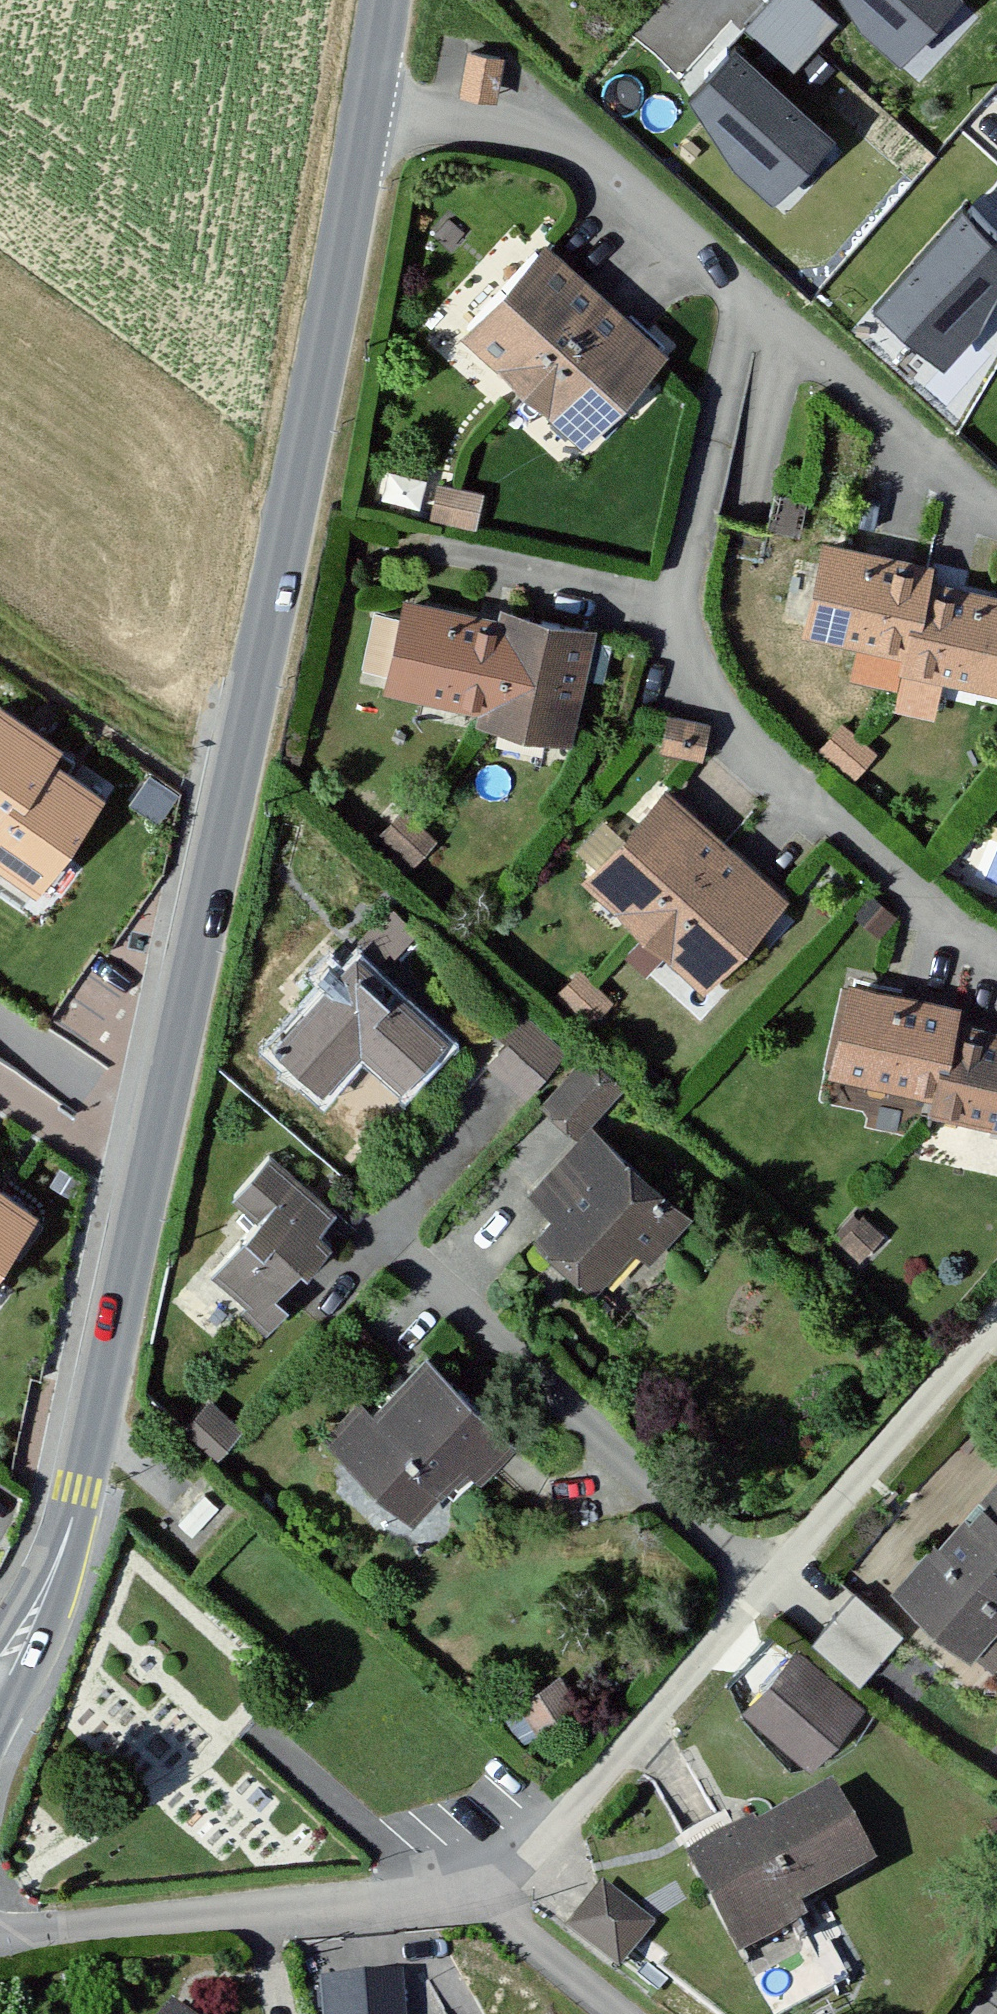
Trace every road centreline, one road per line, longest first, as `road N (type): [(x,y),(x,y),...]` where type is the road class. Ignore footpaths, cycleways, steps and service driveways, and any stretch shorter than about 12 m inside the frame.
road 1 (tertiary): [(365,104),(305,437),(83,1482),(61,1553),(0,1671)]
road 2 (residential): [(769,1588),(569,1829),(478,1893),(0,1938)]
road 3 (residential): [(740,286),(687,606),(699,667),(750,739),(960,930)]
road 4 (residential): [(769,1588),(417,1262)]
road 5 (residential): [(365,104),(541,128),(608,168),(740,286)]
road 6 (residential): [(996,1327),(769,1588)]
road 7 (residential): [(740,286),(996,513)]

